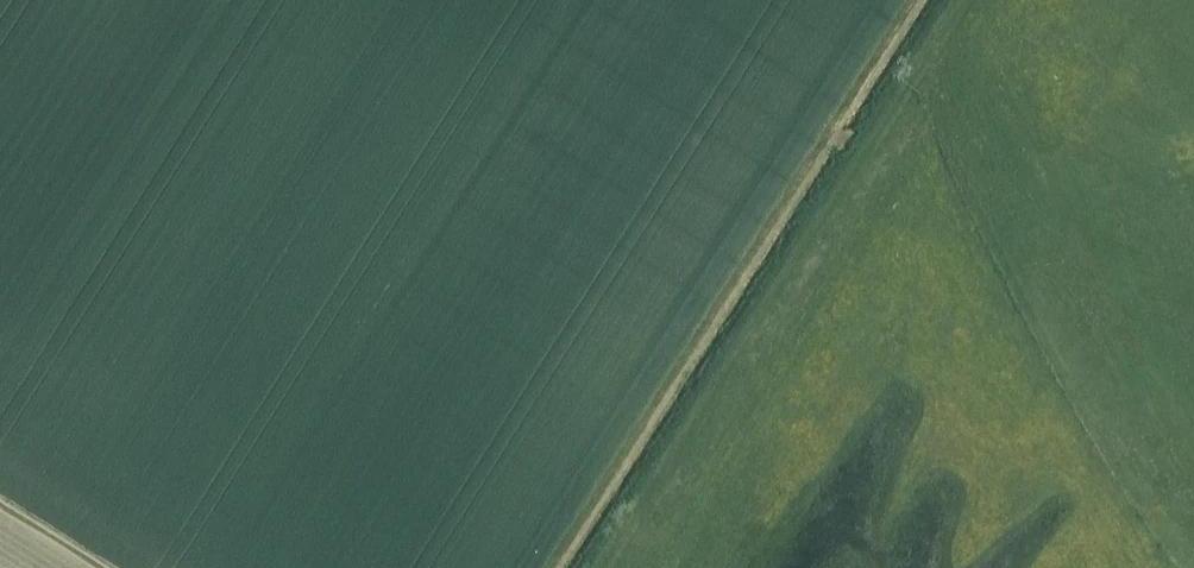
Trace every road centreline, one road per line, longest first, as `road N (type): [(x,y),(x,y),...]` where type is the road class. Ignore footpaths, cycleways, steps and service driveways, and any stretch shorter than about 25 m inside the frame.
road 1 (track): [(0,501),(108,567)]

